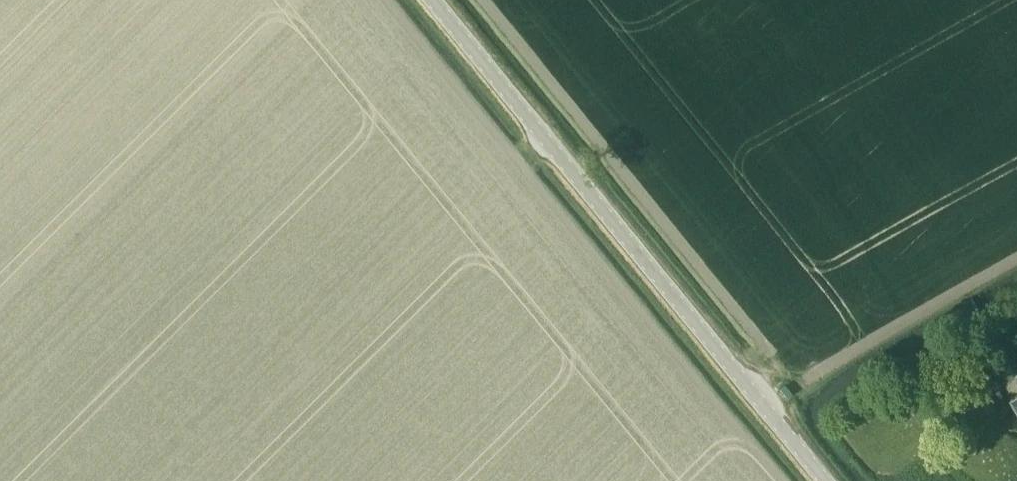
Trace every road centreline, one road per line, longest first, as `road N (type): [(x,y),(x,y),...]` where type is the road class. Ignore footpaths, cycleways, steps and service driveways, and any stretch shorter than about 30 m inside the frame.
road 1 (tertiary): [(822,480),(429,0)]

